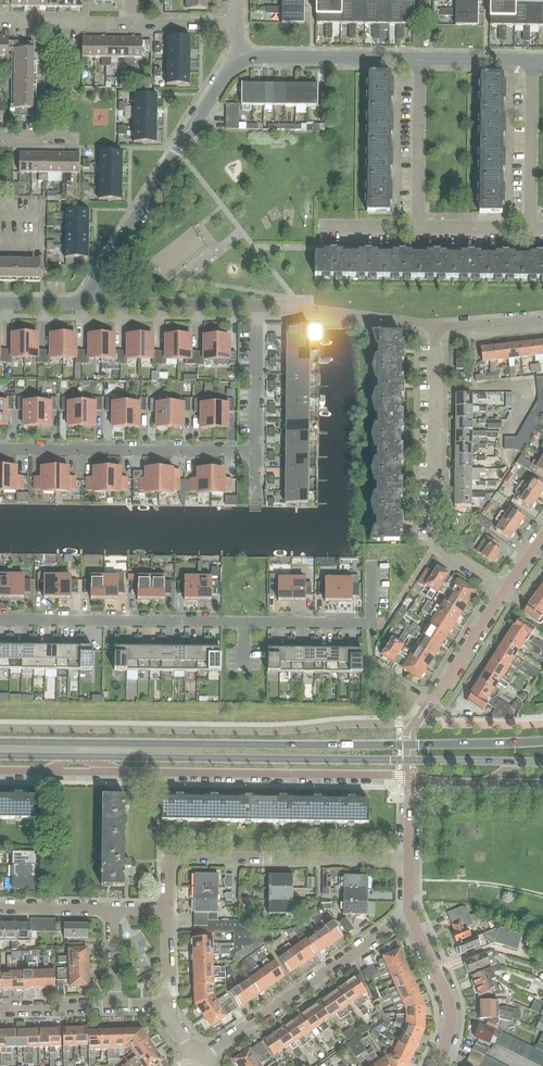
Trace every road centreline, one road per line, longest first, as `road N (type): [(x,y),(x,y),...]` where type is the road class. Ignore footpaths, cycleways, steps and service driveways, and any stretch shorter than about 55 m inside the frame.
road 1 (primary): [(542,741),(0,741)]
road 2 (primary): [(87,756),(521,762)]
road 3 (residential): [(0,620),(371,624)]
road 4 (residential): [(504,591),(451,555),(437,534),(437,327)]
road 5 (residential): [(116,772),(410,780)]
road 6 (tertiary): [(82,299),(225,75),(243,61)]
road 7 (residential): [(167,910),(174,858),(409,859)]
road 8 (residential): [(197,1058),(410,913)]
road 9 (residential): [(0,449),(256,452)]
road 10 (tertiary): [(420,58),(243,61)]
road 11 (residential): [(257,305),(82,299)]
road 12 (residential): [(531,228),(532,59)]
road 13 (residential): [(419,226),(420,58)]
road 14 (residential): [(435,1065),(450,1010),(410,913)]
road 15 (residential): [(256,452),(257,305)]
road 16 (residential): [(430,702),(504,591)]
road 17 (residential): [(0,22),(132,23)]

